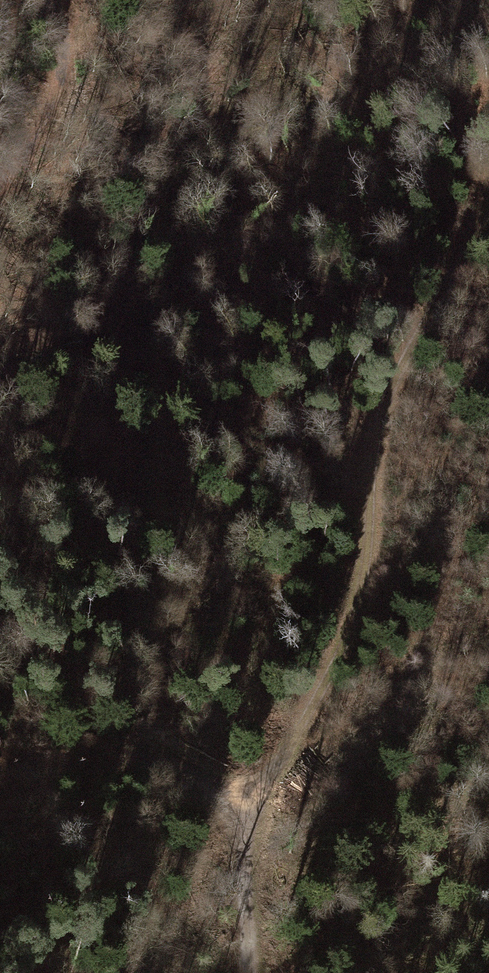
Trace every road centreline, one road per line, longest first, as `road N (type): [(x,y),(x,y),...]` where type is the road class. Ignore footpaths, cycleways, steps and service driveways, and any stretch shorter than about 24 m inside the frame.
road 1 (track): [(256,803),(296,746),(349,636),(365,585),(376,439),(390,386),(488,215)]
road 2 (track): [(54,0),(80,54),(38,140),(0,187)]
road 3 (track): [(238,972),(240,898),(256,803)]

